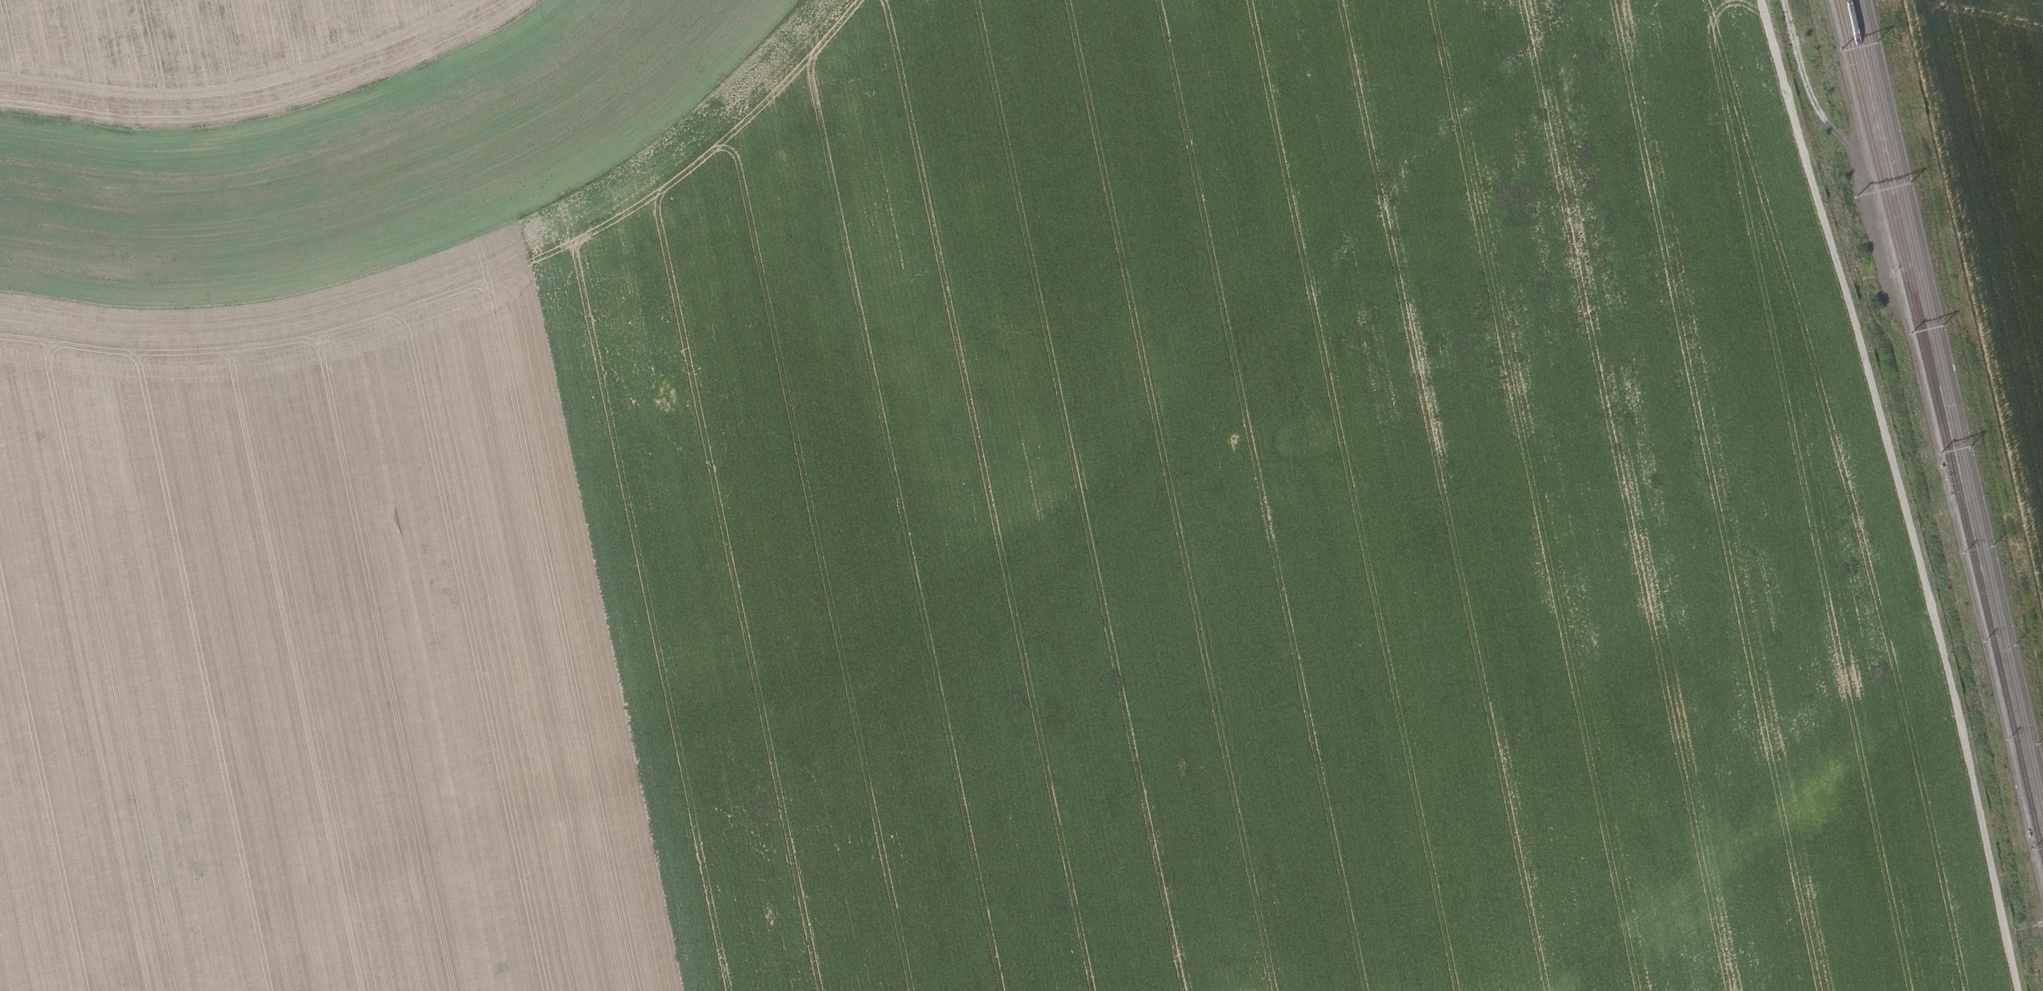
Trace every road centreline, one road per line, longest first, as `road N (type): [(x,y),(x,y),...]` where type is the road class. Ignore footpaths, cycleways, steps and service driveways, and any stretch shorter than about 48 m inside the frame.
road 1 (track): [(2017,990),(1911,524),(1760,0)]

